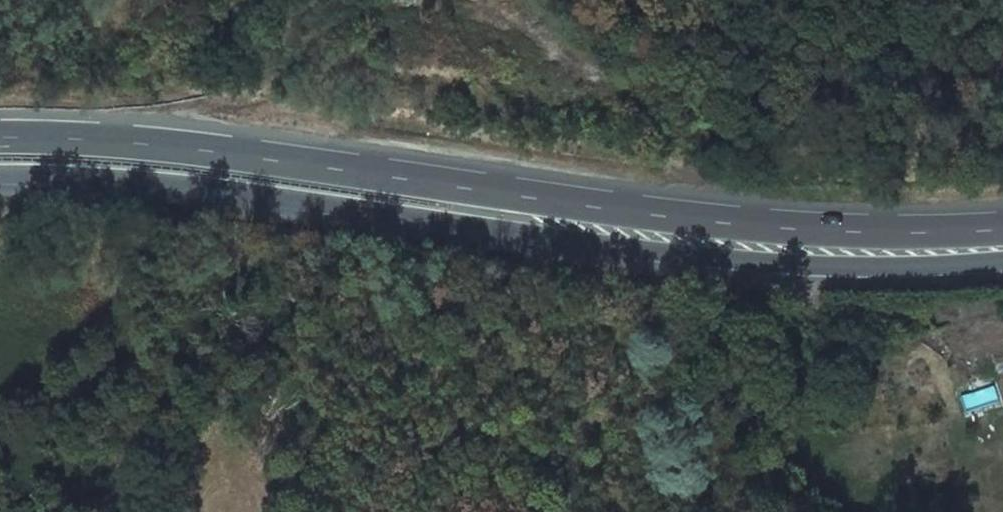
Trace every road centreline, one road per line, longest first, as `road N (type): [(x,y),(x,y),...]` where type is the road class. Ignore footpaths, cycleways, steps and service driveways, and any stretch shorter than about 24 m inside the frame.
road 1 (primary): [(0,175),(113,177),(741,261),(950,266),(1002,258)]
road 2 (primary): [(1002,231),(677,217),(237,155),(0,135)]

